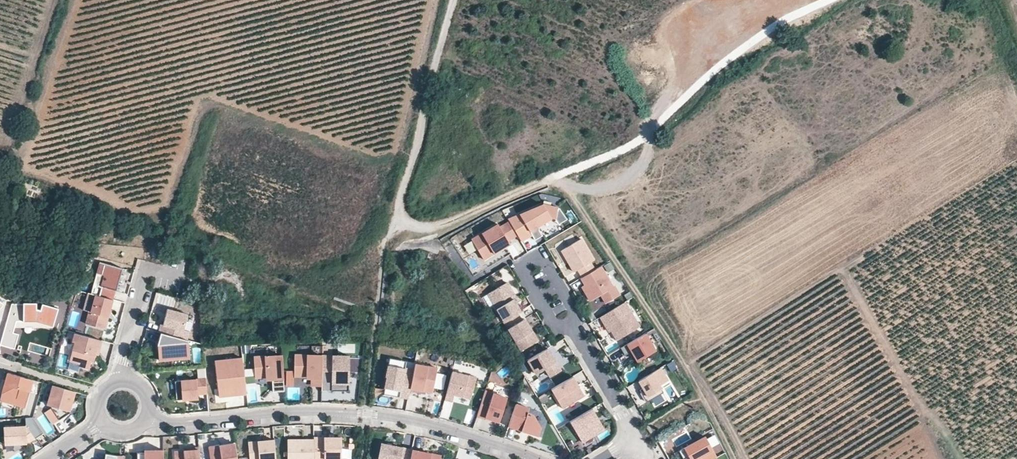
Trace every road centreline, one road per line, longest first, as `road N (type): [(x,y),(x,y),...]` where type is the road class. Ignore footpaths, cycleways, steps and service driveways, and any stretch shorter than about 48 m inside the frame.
road 1 (track): [(452,0),(397,224),(430,228),(557,183),(735,458)]
road 2 (residential): [(533,458),(368,414),(146,418)]
road 3 (residential): [(574,328),(576,313),(544,260),(531,258),(524,270),(553,323),(562,326)]
road 4 (residential): [(121,380),(149,270),(181,276)]
road 5 (residential): [(639,438),(574,328)]

